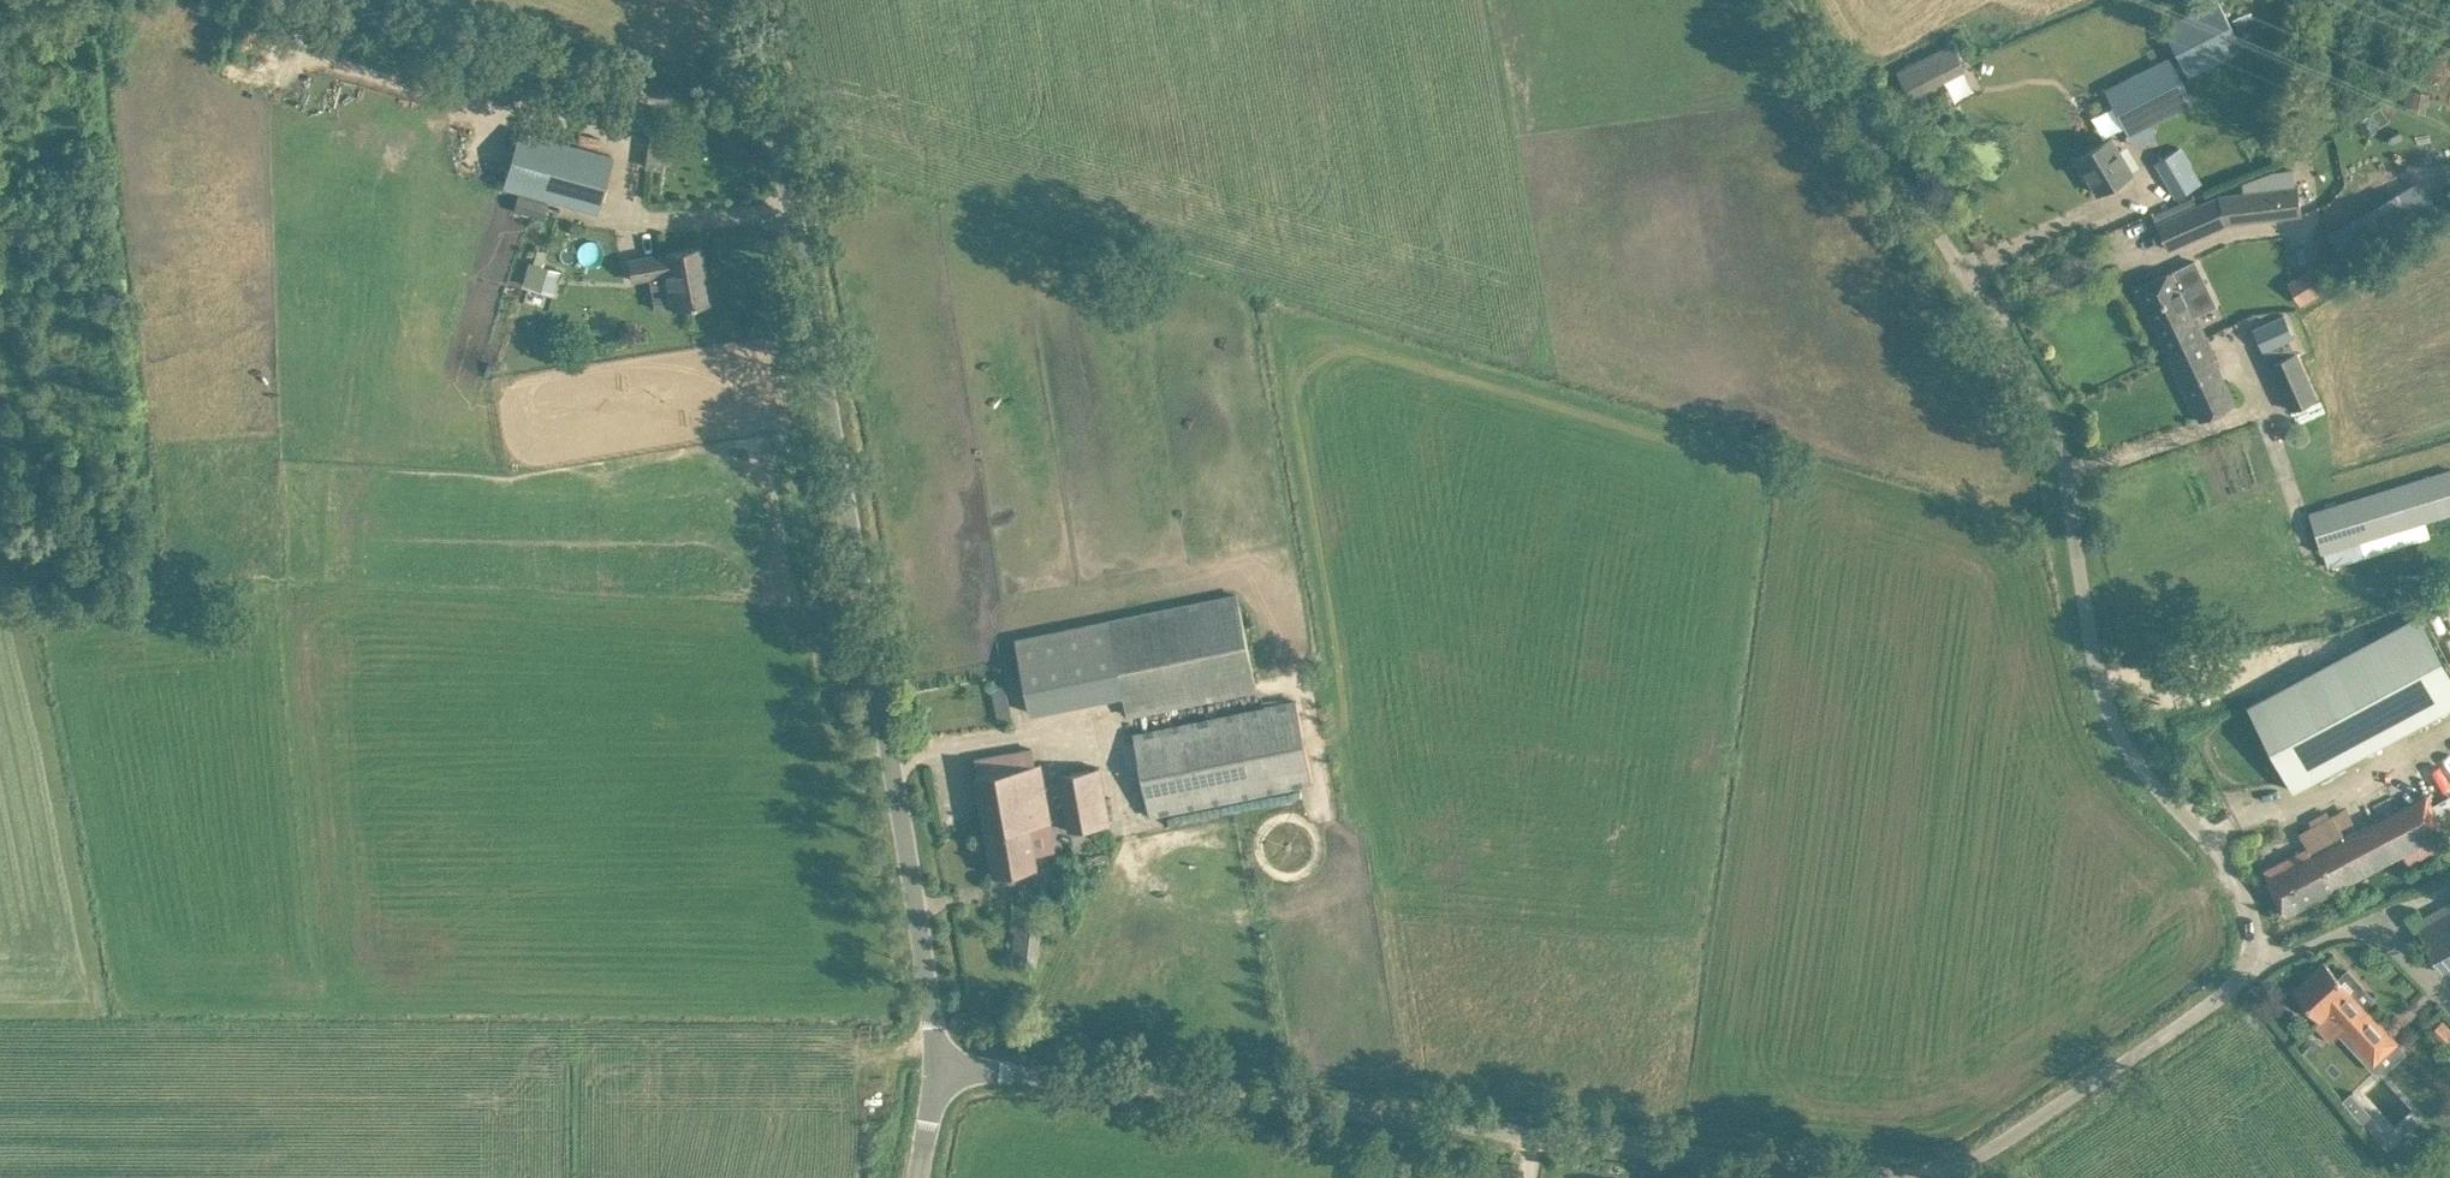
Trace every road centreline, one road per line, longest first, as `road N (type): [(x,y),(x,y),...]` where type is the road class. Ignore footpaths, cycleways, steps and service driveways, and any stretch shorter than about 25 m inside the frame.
road 1 (unclassified): [(934,1064),(1910,1176),(1980,1155),(2235,984),(2251,956),(2242,889),(2117,731),(2100,686),(2051,420),(1939,235)]
road 2 (unclassified): [(934,1064),(928,979),(775,119)]
road 3 (unclassified): [(775,119),(334,0)]
road 4 (track): [(1939,235),(1782,0)]
road 5 (unclassified): [(775,119),(753,0)]

